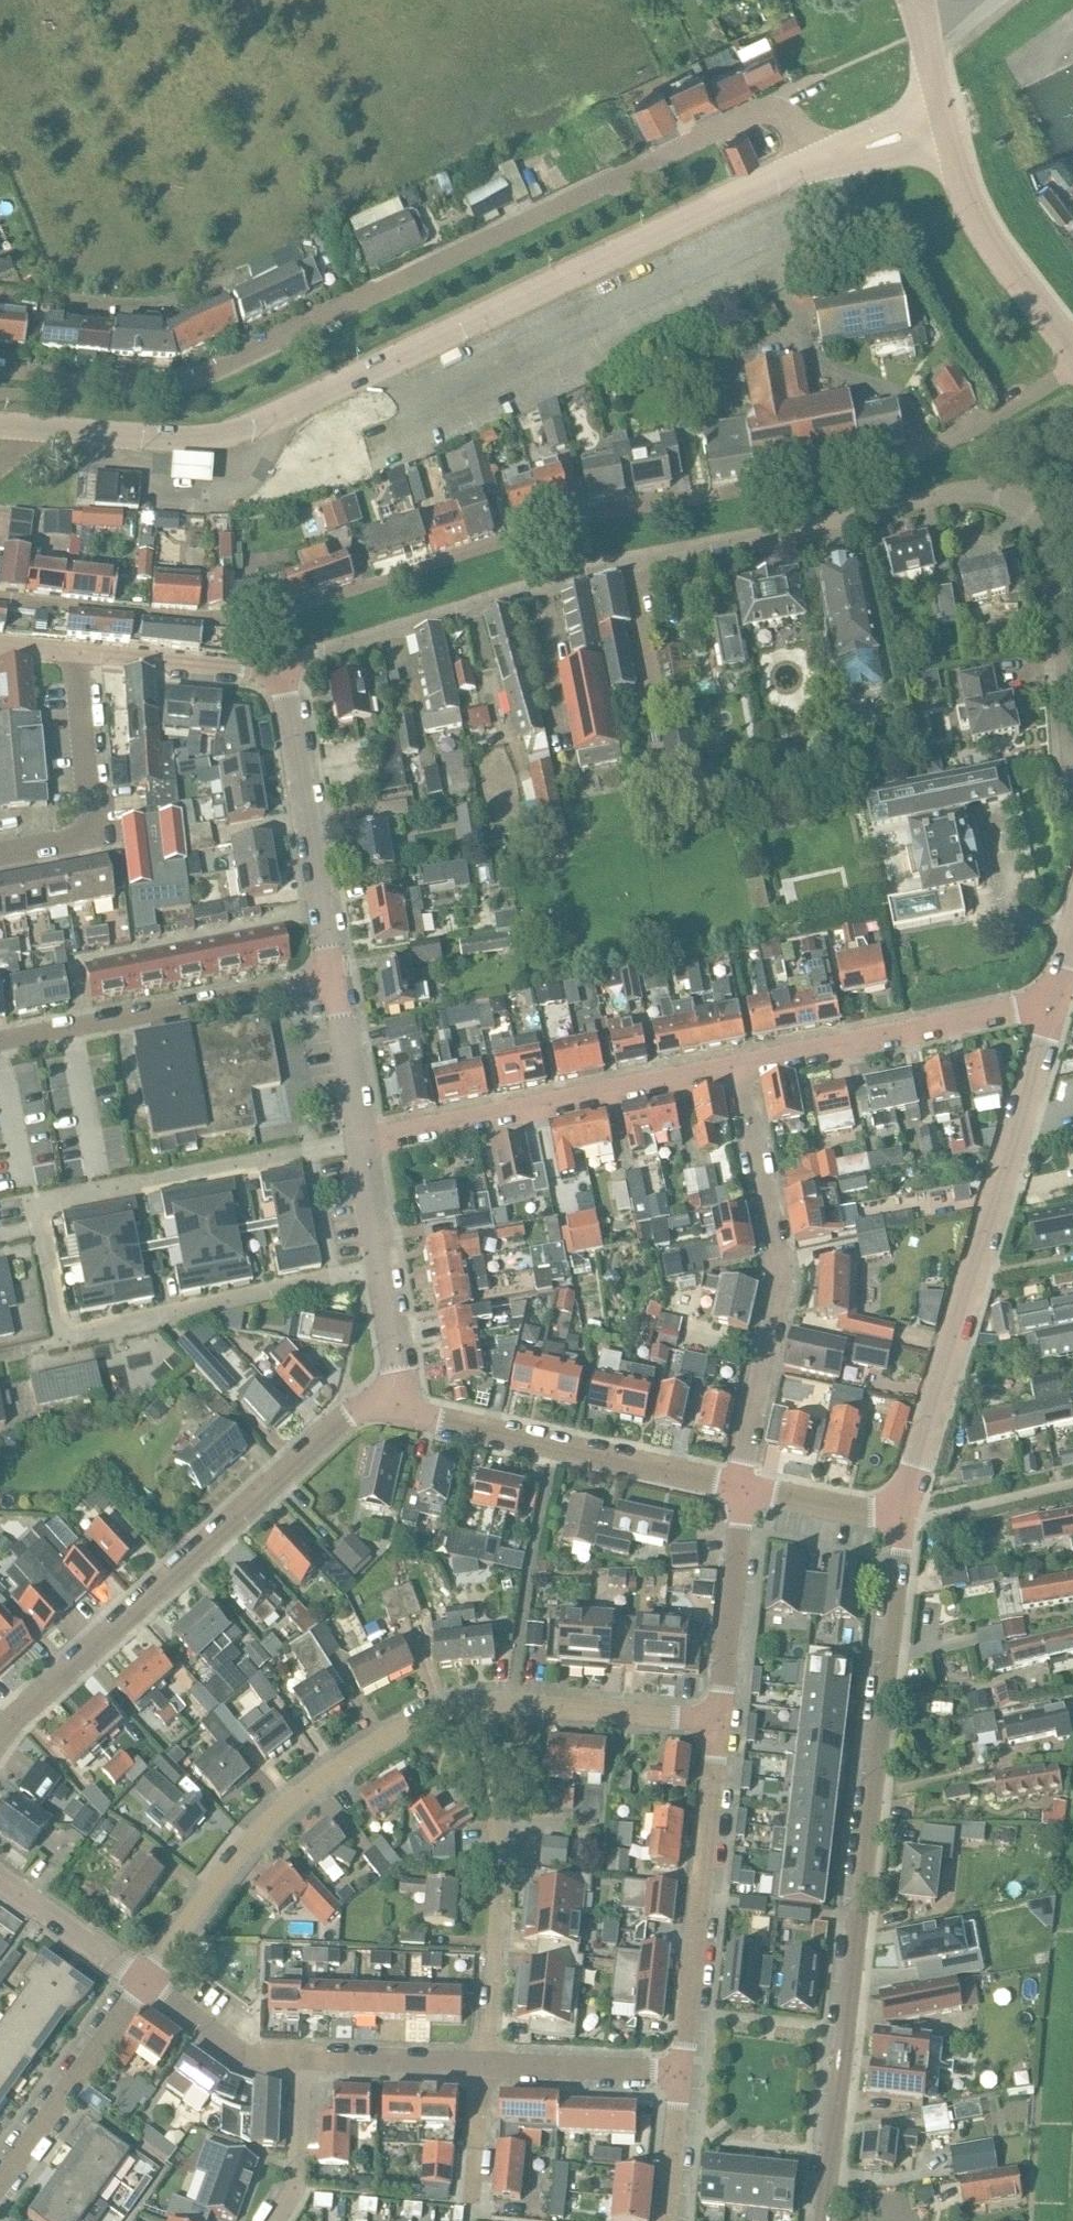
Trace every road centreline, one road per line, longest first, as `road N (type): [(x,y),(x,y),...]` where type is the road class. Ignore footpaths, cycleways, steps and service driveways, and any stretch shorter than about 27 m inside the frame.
road 1 (residential): [(0,597),(268,618),(608,509),(857,474),(970,435),(1072,370)]
road 2 (residential): [(280,663),(531,588),(984,492),(1028,510),(1057,558),(1072,737)]
road 3 (tertiary): [(0,423),(203,436),(266,424),(817,160)]
road 4 (residential): [(384,1269),(60,1340),(31,1206),(363,1143)]
road 5 (residential): [(817,160),(784,98),(186,395)]
road 6 (unclassified): [(825,2220),(903,1517)]
road 7 (unclassified): [(903,1517),(1052,1003)]
road 8 (residential): [(0,1736),(348,1414),(392,1409)]
road 9 (residential): [(477,1703),(430,1715),(375,1743),(276,1814),(145,1982)]
road 10 (residential): [(743,1488),(782,1280),(738,1065)]
road 11 (residential): [(363,1143),(738,1065)]
road 12 (residential): [(486,2065),(500,1838),(477,1703)]
road 13 (residential): [(392,1409),(743,1488)]
road 14 (residential): [(684,2073),(720,1722)]
road 15 (residential): [(334,976),(0,1041)]
road 16 (residential): [(738,1065),(1052,1003)]
road 17 (residential): [(334,976),(280,663)]
road 18 (residential): [(0,855),(95,838),(85,654)]
road 19 (unclassified): [(1072,342),(976,206),(942,127)]
road 20 (residential): [(0,2186),(145,1982)]
road 21 (residential): [(720,1722),(477,1703)]
road 22 (residential): [(720,1722),(743,1488)]
road 23 (residential): [(684,2073),(486,2065)]
road 24 (residential): [(85,654),(243,668),(280,663)]
road 25 (residential): [(0,369),(186,395)]
road 26 (residential): [(186,395),(0,394)]
road 27 (residential): [(486,2065),(301,2056)]
road 28 (residential): [(145,1982),(0,1875)]
road 29 (residential): [(301,2056),(239,2050),(145,1982)]
road 30 (residential): [(363,1143),(334,976)]
road 31 (residential): [(276,2220),(294,2188),(301,2056)]
road 32 (residential): [(743,1488),(903,1517)]
road 33 (residential): [(471,2220),(486,2065)]
road 34 (residential): [(667,2220),(684,2073)]
road 35 (residential): [(392,1409),(398,1362),(384,1269)]
road 36 (tertiary): [(817,160),(942,127)]
road 37 (residential): [(384,1269),(363,1143)]

